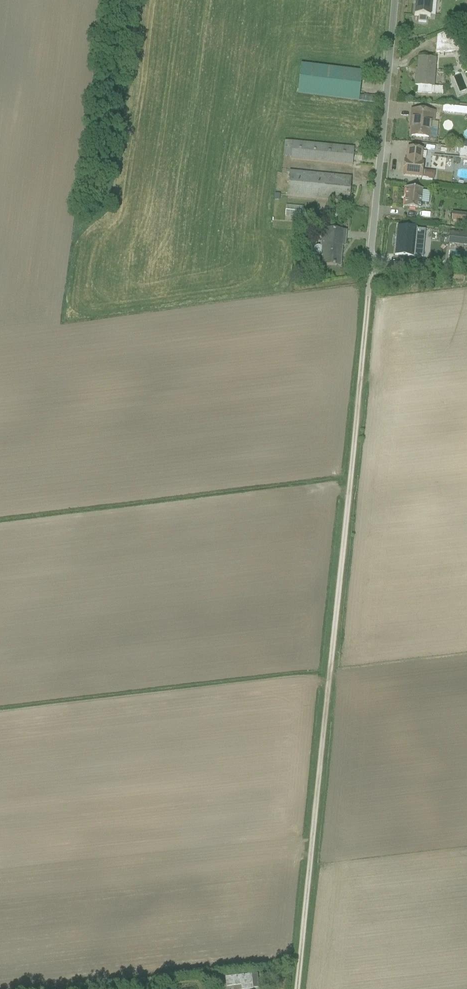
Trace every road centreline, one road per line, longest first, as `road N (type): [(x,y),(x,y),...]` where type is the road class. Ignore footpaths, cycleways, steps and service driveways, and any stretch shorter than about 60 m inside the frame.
road 1 (track): [(295,988),(369,269)]
road 2 (residential): [(369,269),(395,0)]

